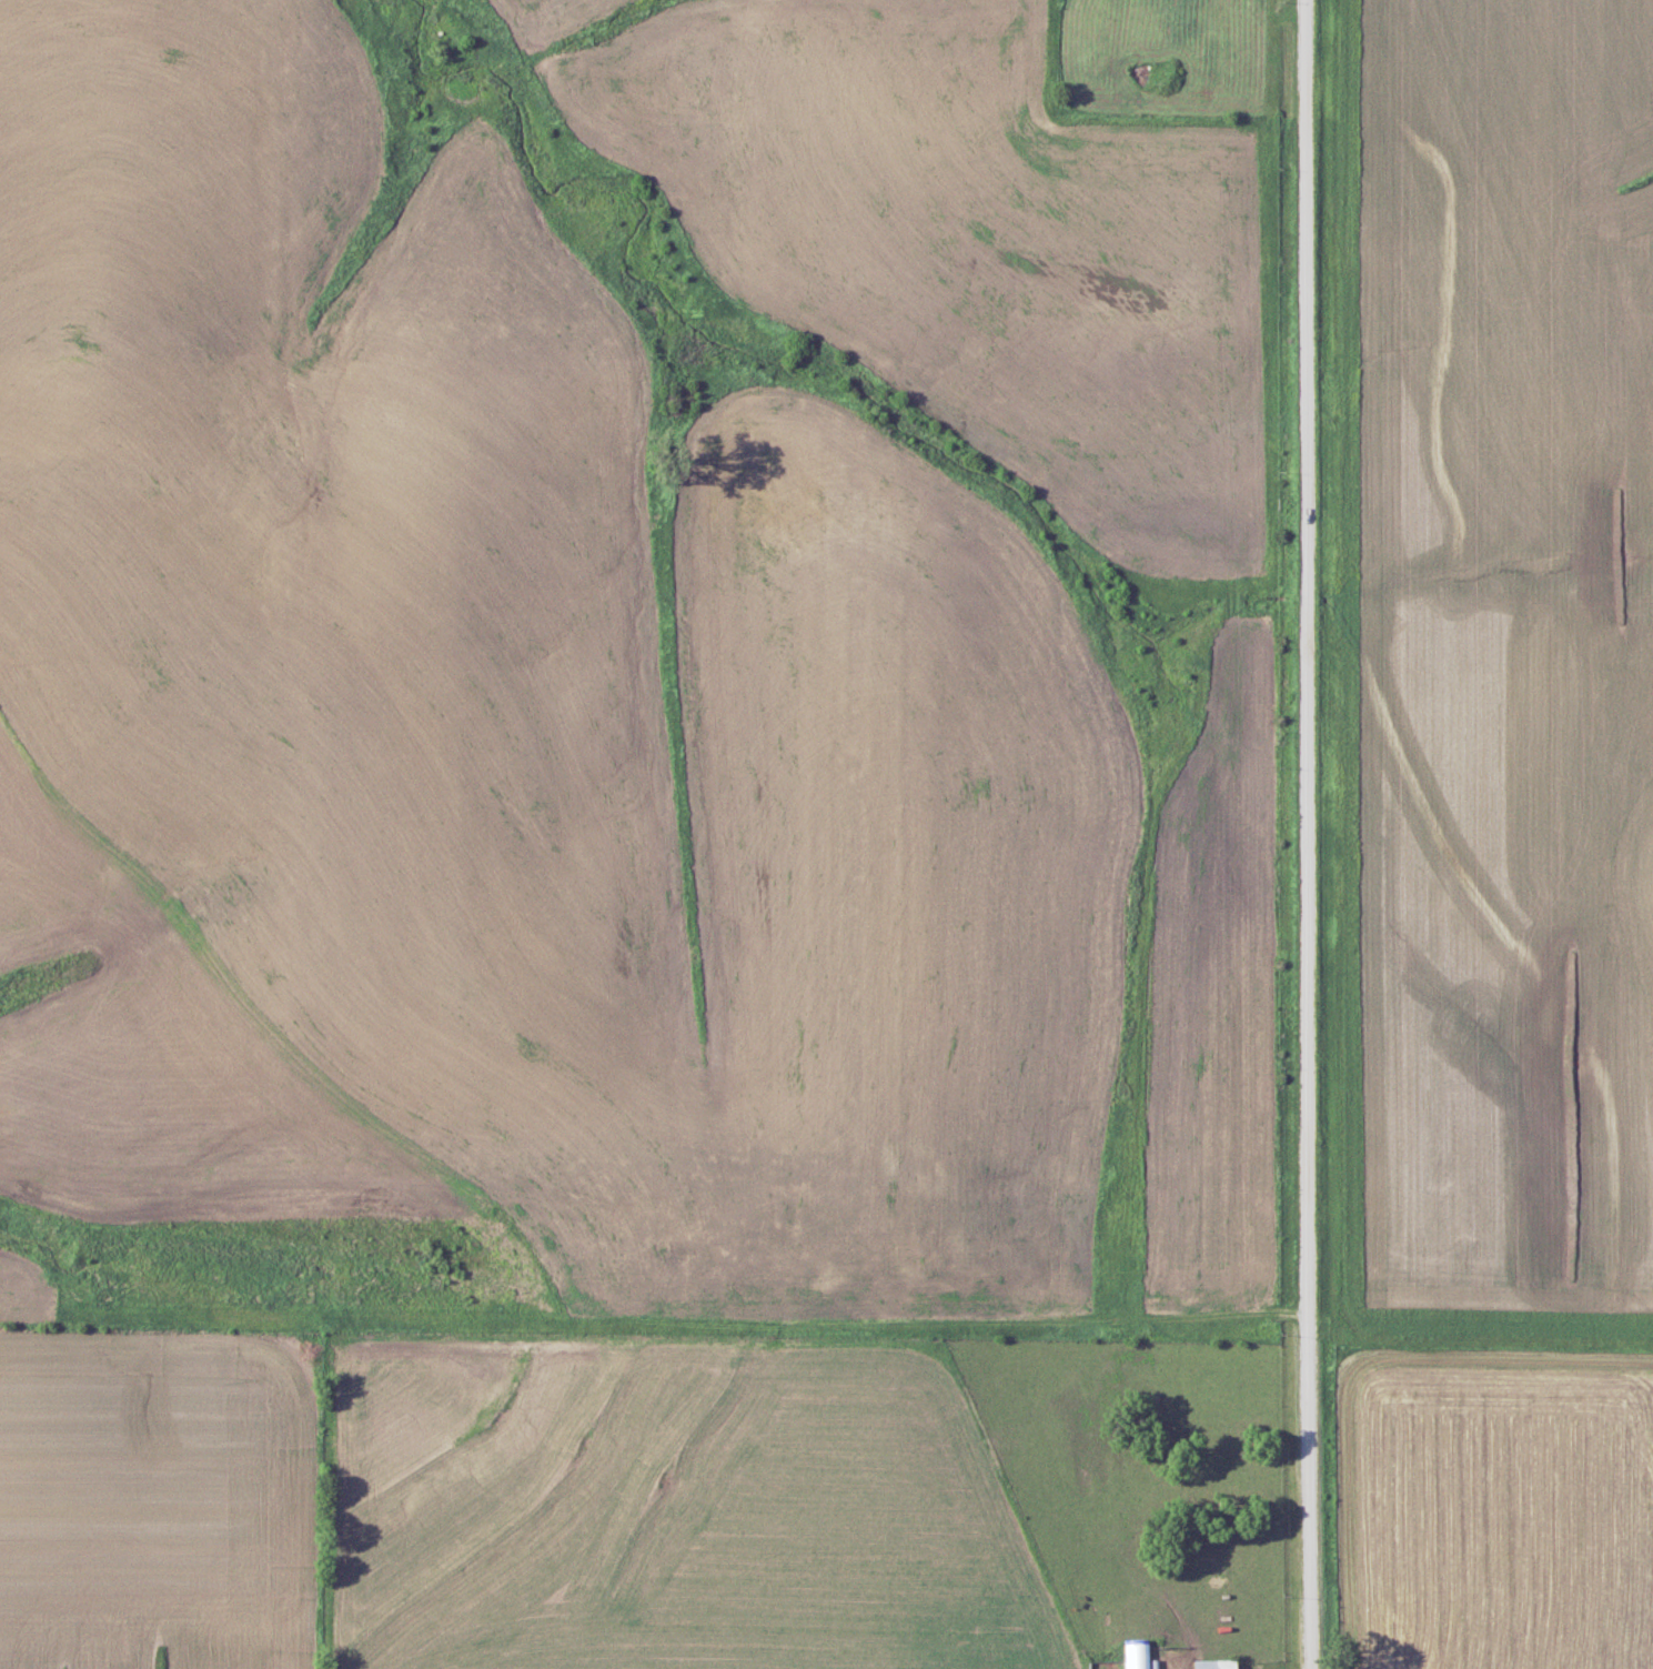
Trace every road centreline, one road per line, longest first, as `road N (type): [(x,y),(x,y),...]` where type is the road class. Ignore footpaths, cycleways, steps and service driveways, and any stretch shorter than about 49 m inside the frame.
road 1 (residential): [(1314,1668),(1310,0)]

